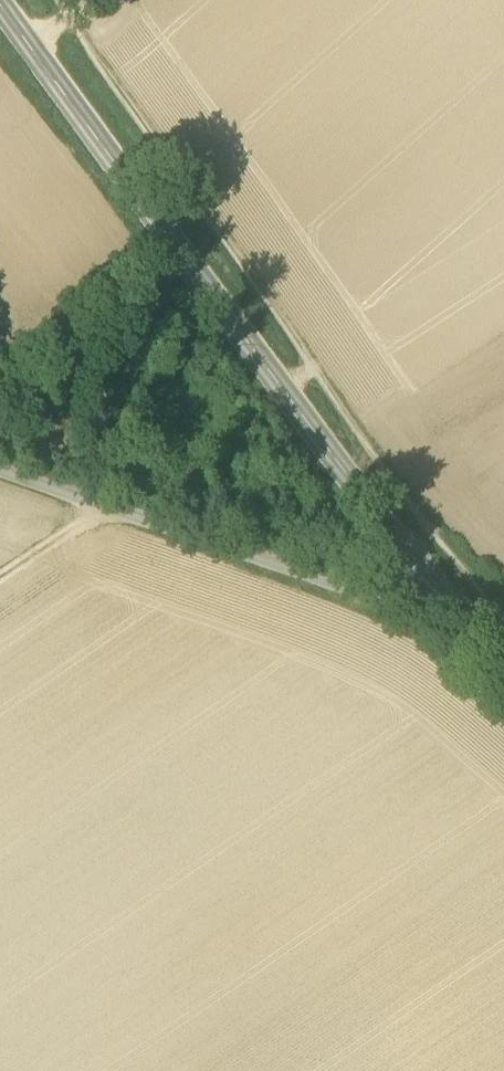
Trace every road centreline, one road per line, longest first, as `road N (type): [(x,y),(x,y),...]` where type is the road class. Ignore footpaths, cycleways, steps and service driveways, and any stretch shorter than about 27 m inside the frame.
road 1 (secondary): [(464,620),(368,504),(0,0)]
road 2 (residential): [(464,620),(0,467)]
road 3 (track): [(0,570),(101,501)]

